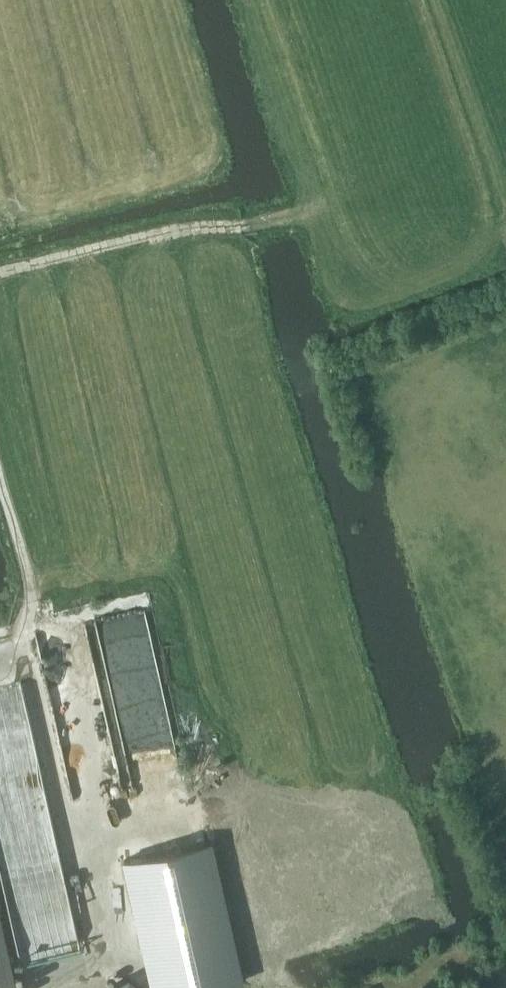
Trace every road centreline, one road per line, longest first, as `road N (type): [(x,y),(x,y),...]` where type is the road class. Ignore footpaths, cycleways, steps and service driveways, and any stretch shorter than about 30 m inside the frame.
road 1 (track): [(97,987),(99,956),(23,633),(27,593),(0,478)]
road 2 (track): [(0,274),(309,205)]

